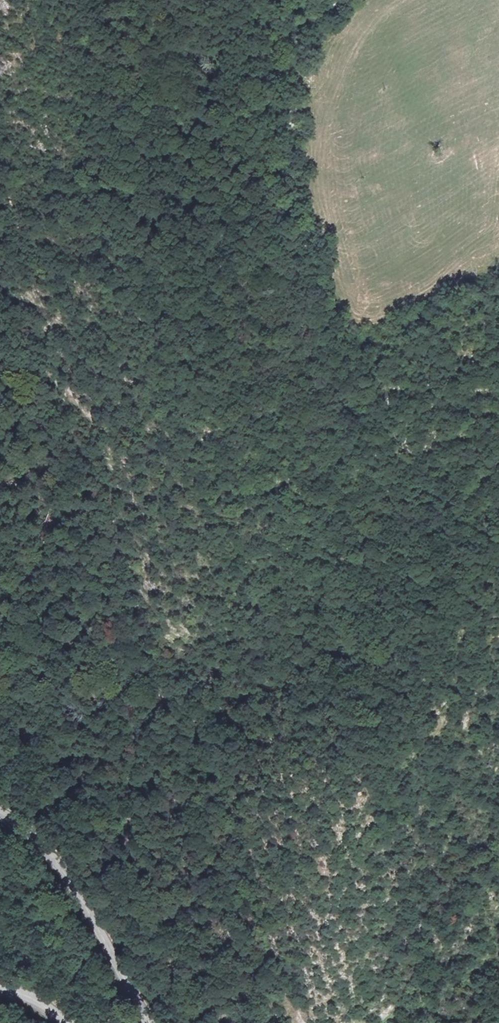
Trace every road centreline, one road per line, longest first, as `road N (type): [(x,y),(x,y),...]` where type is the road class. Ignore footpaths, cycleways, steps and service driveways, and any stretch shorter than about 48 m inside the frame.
road 1 (tertiary): [(139,1022),(106,946),(44,844),(0,809)]

